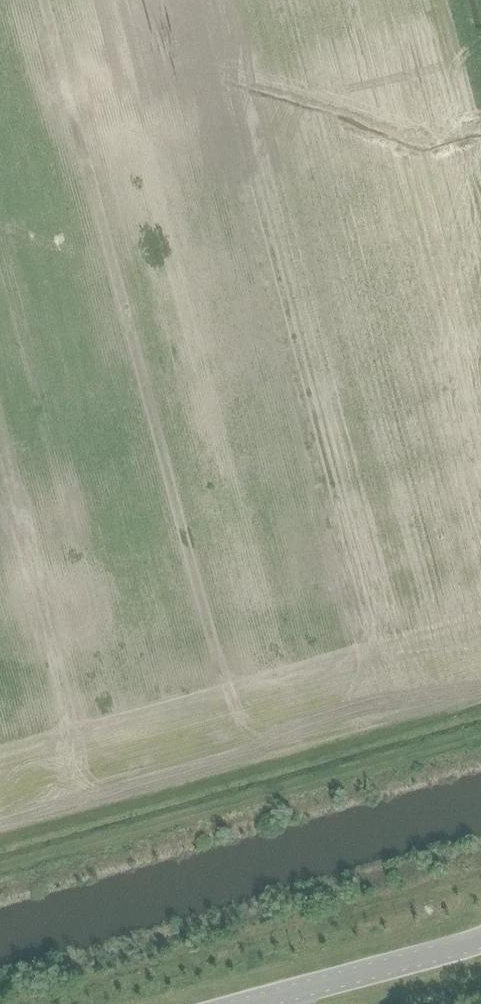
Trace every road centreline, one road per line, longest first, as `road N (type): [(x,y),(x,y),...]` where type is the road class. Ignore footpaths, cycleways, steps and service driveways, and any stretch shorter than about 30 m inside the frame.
road 1 (unclassified): [(252,1003),(480,941)]

